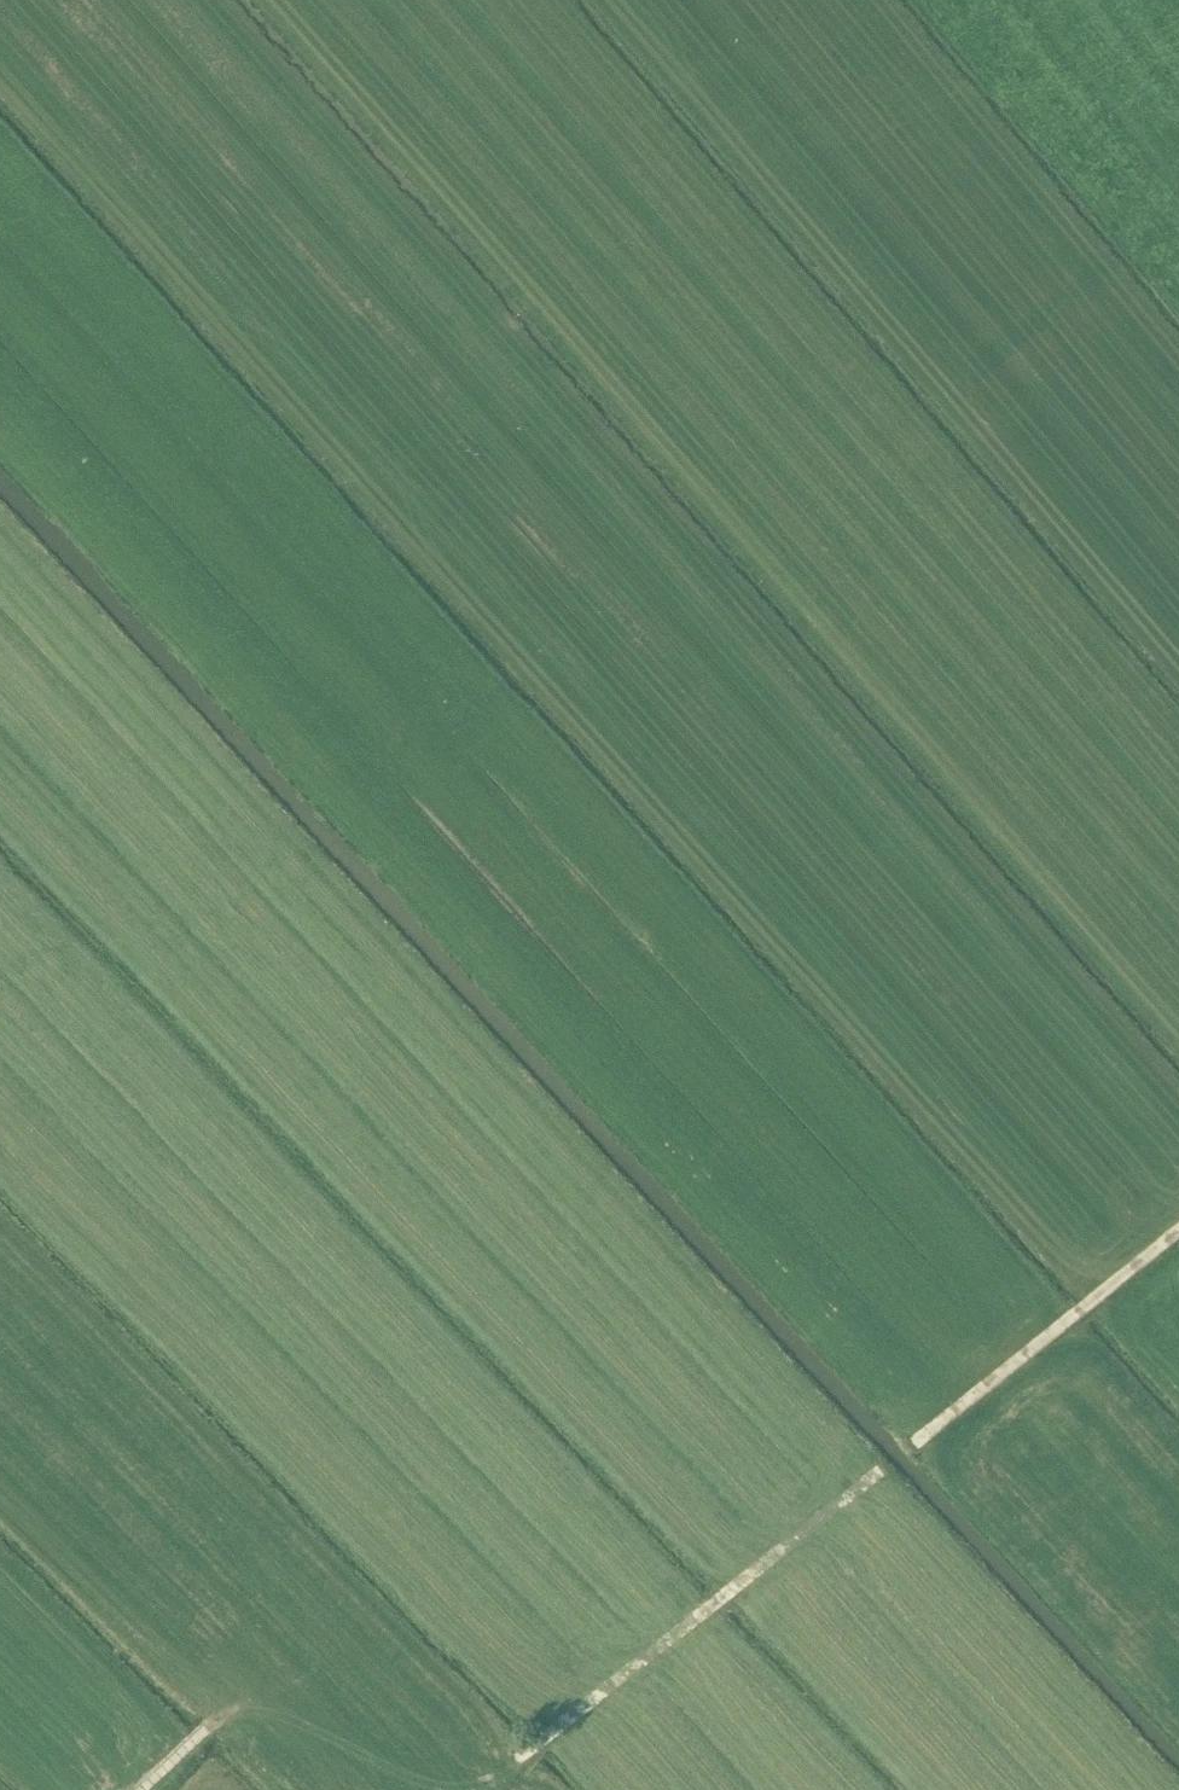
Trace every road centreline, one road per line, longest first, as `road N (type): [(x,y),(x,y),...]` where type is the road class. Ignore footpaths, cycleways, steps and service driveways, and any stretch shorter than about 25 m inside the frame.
road 1 (unclassified): [(525,1739),(616,1647),(1178,1211)]

